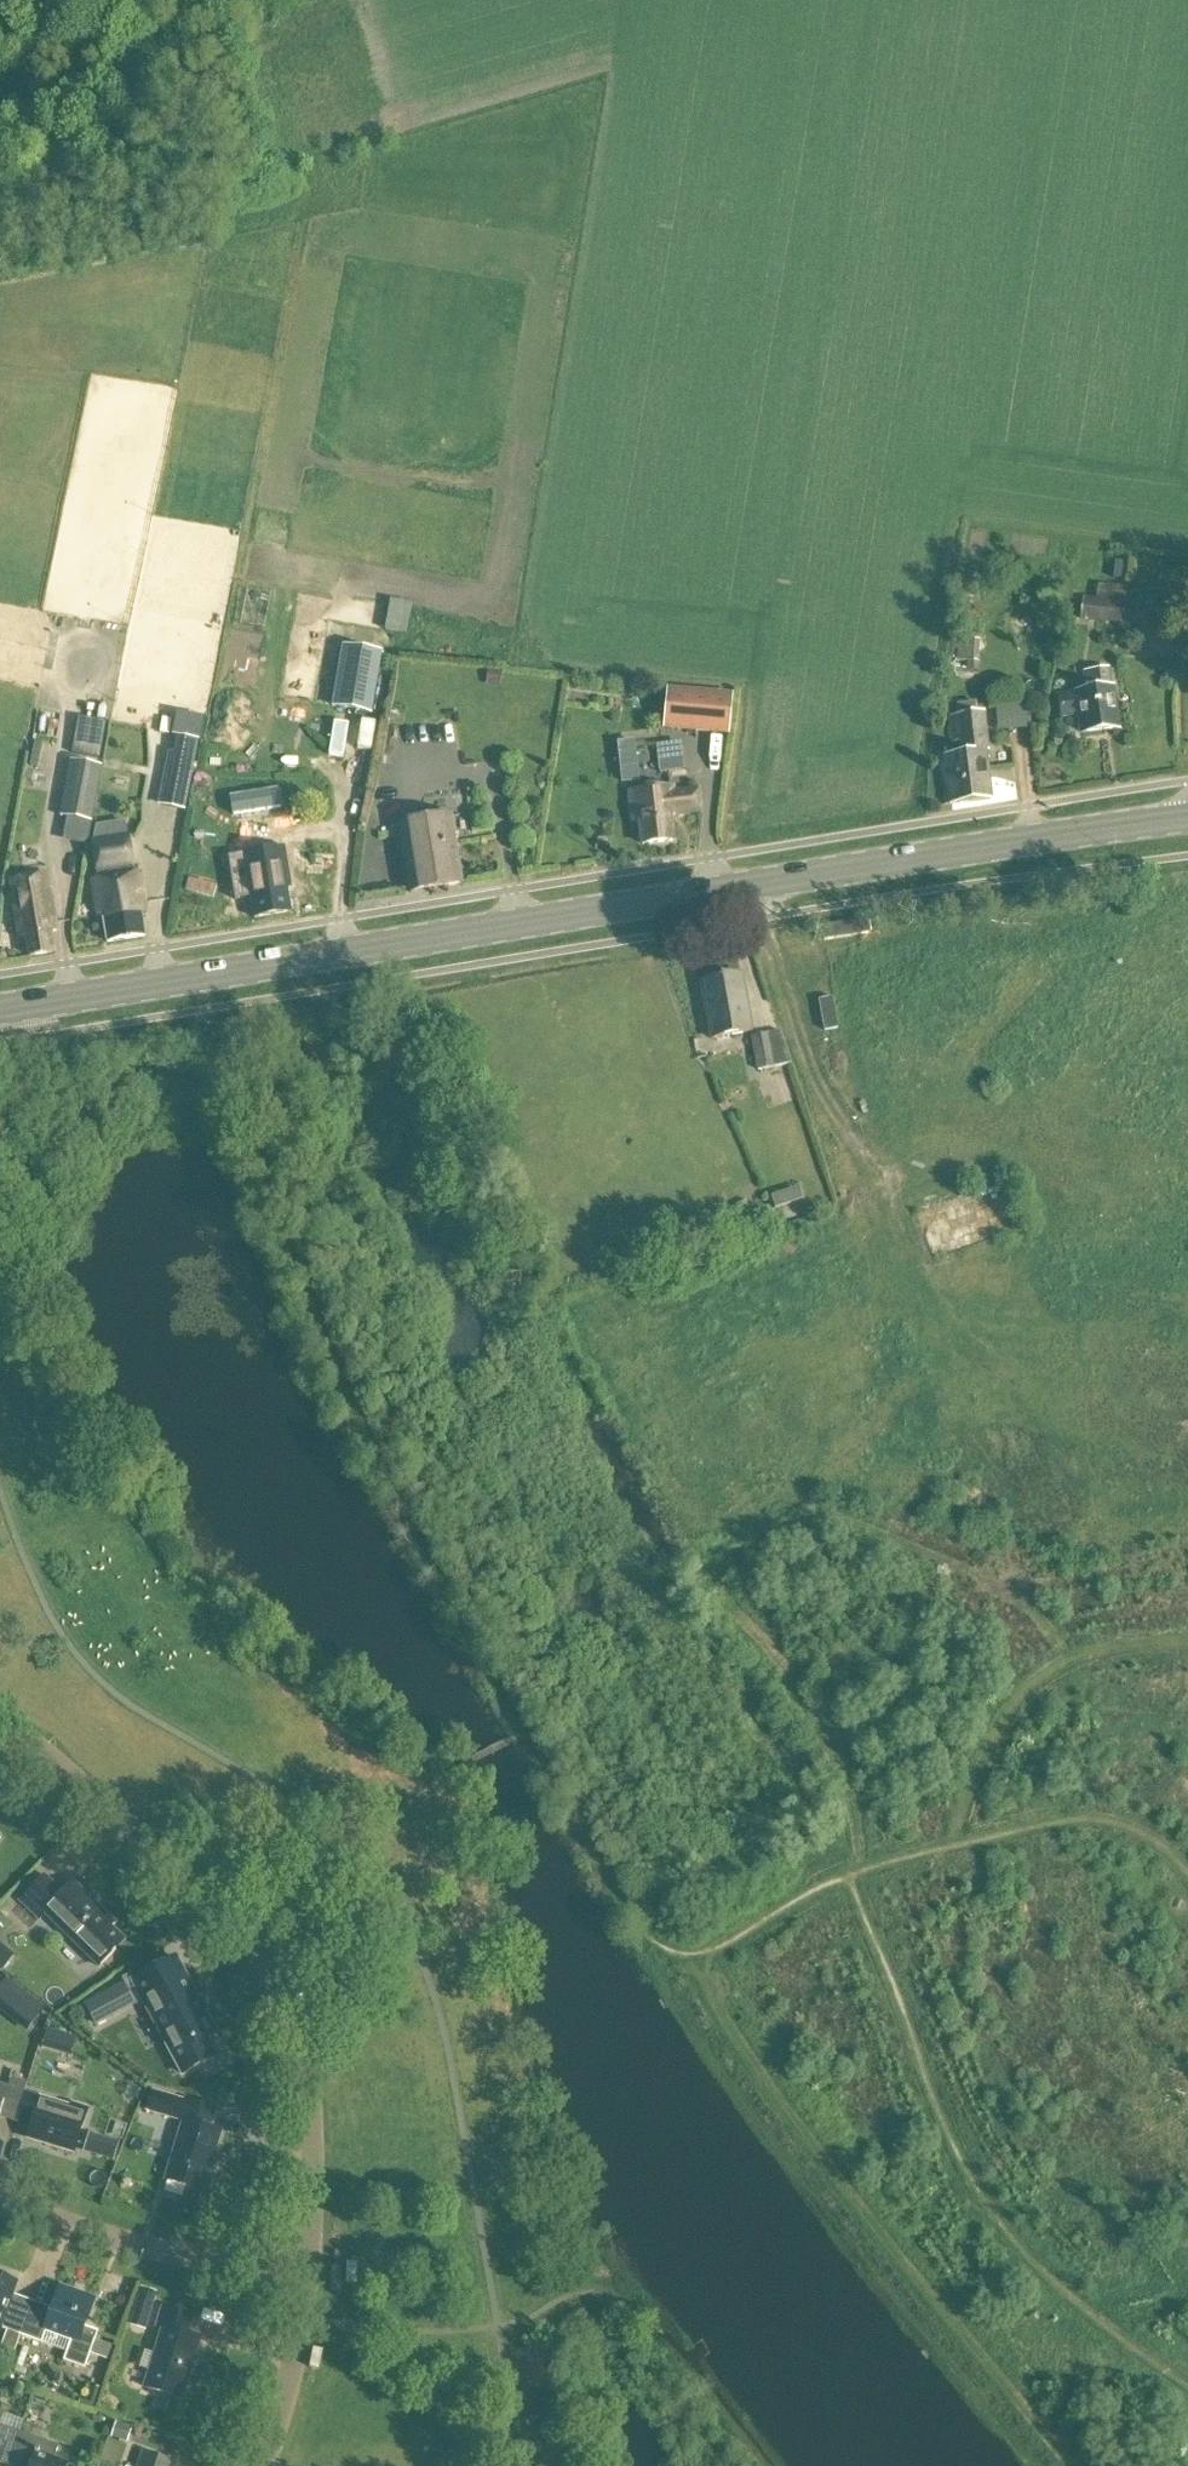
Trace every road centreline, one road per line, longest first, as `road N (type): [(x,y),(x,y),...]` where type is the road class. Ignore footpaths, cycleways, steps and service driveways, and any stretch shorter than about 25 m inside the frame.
road 1 (primary): [(0,1013),(1187,820)]
road 2 (residential): [(307,2268),(312,2122),(304,2052),(276,1976),(237,1922),(0,1711)]
road 3 (residential): [(307,2268),(124,2242),(0,2200)]
road 4 (residential): [(263,2465),(303,2317),(307,2268)]

